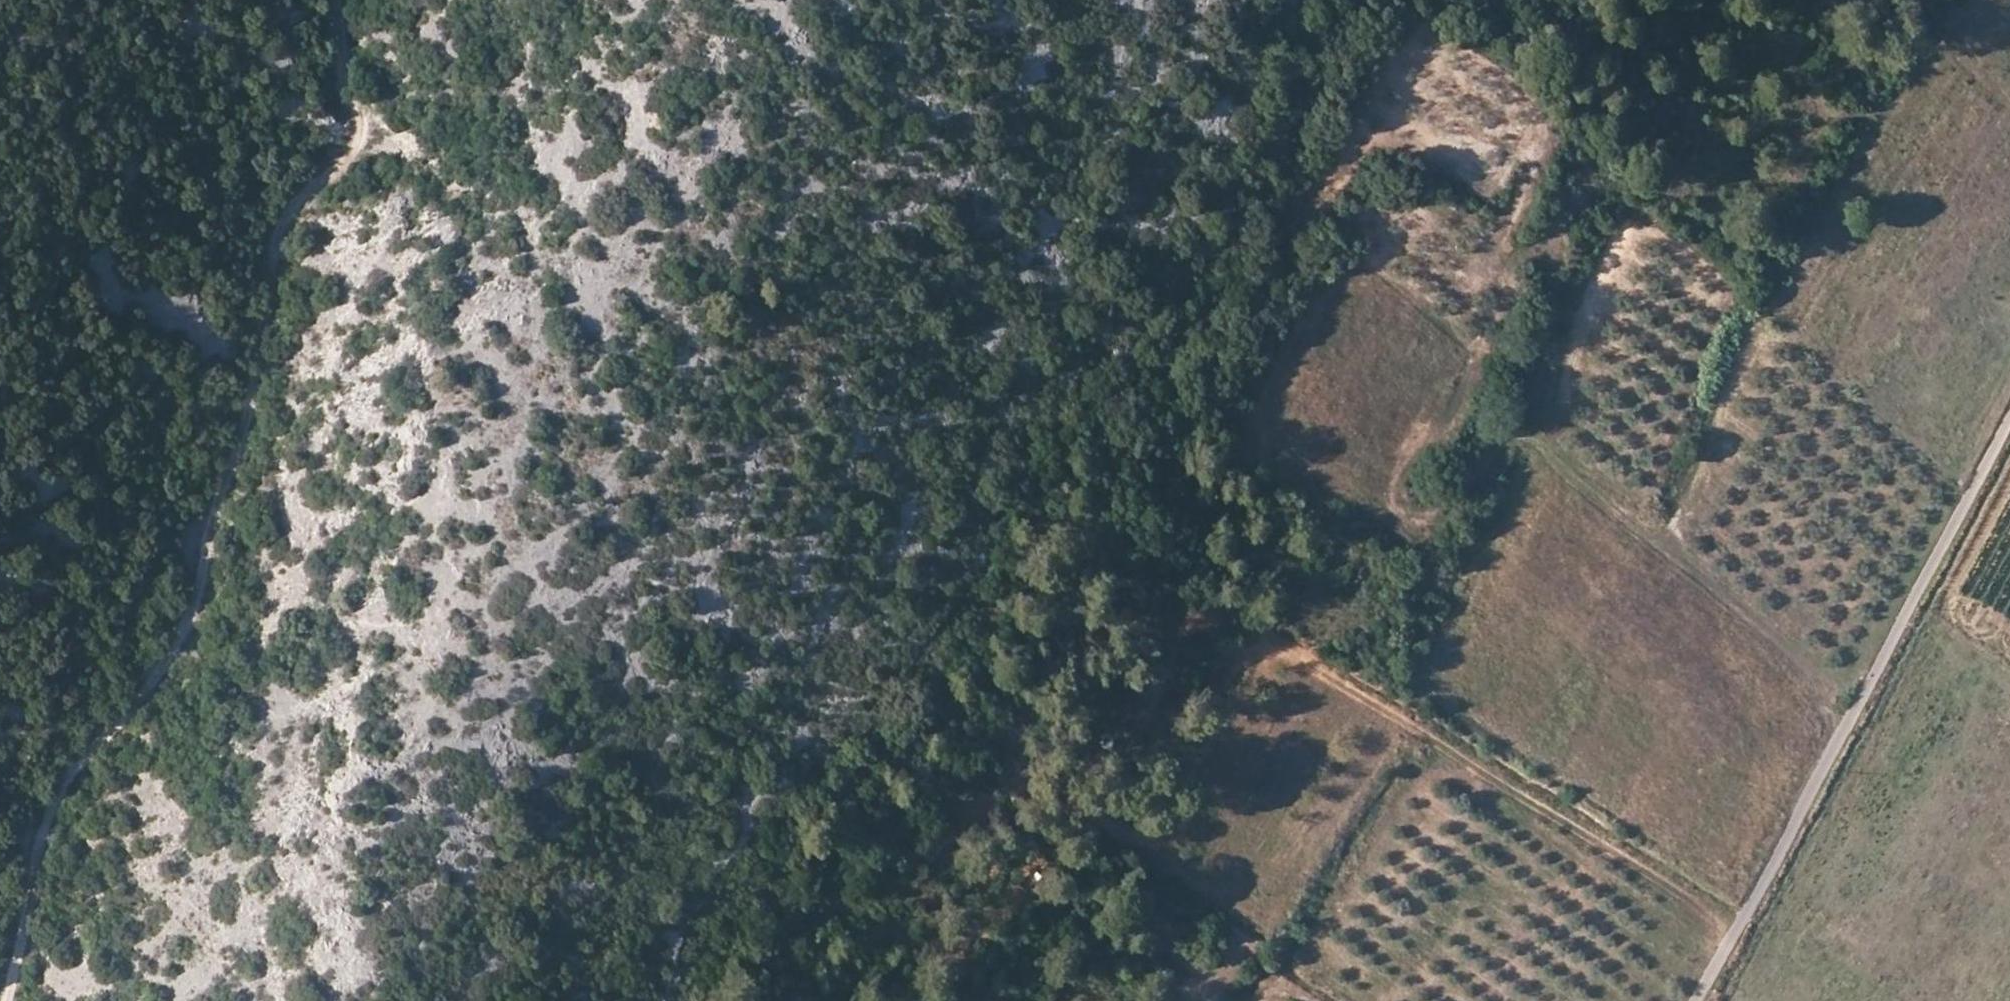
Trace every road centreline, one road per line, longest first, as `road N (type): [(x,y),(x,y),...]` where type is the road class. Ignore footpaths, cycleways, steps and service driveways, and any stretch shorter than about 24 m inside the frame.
road 1 (track): [(339,0),(368,135),(300,238),(273,364),(151,723),(55,821),(13,1000)]
road 2 (track): [(1697,1000),(2009,417)]

